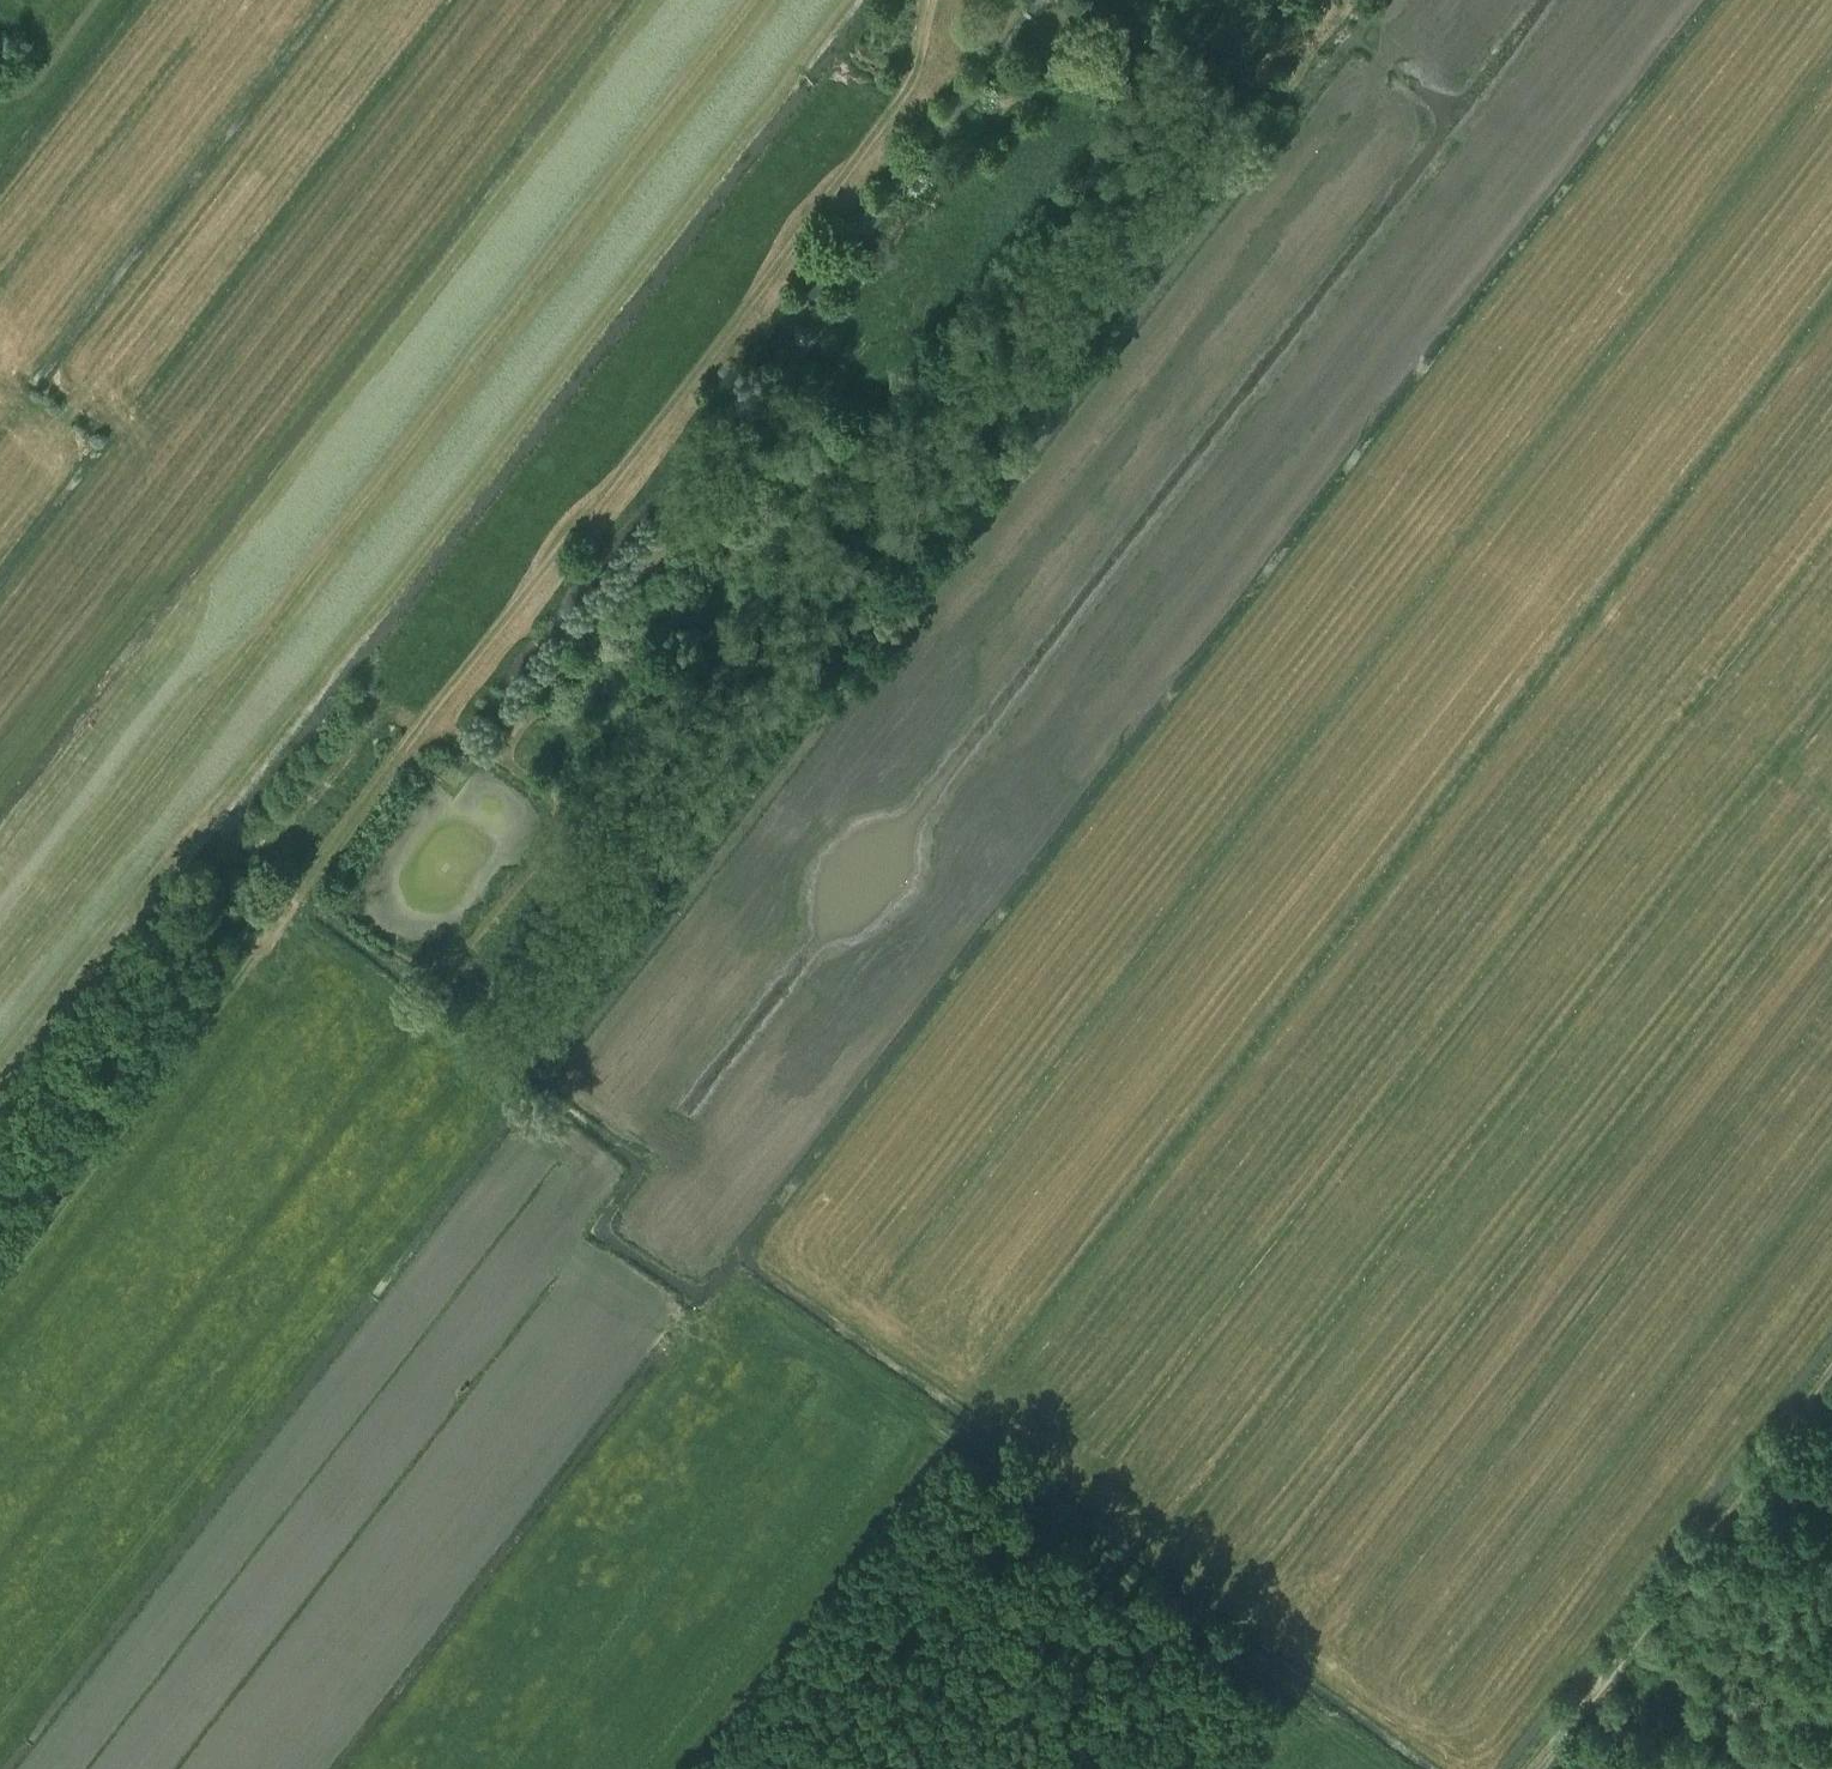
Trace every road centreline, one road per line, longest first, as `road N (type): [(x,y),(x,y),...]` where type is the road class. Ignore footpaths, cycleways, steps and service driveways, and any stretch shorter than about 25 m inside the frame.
road 1 (track): [(279,920),(886,120),(913,81),(930,0)]
road 2 (track): [(1533,1768),(1831,1383)]

